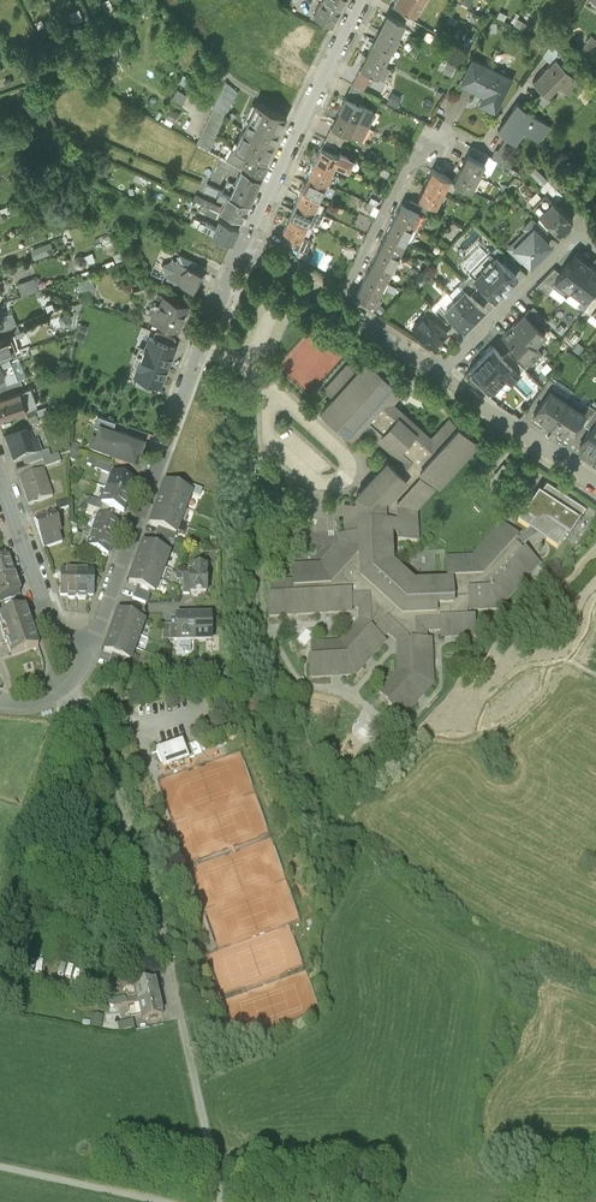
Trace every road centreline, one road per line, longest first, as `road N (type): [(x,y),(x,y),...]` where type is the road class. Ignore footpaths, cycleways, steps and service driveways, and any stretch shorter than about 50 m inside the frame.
road 1 (residential): [(245,247),(89,647)]
road 2 (residential): [(364,0),(245,247)]
road 3 (residential): [(595,251),(576,236),(440,371)]
road 4 (track): [(0,898),(75,696)]
road 5 (residential): [(0,481),(48,617),(56,630),(89,647)]
road 6 (residential): [(336,304),(409,161),(433,143)]
road 7 (residential): [(595,481),(440,371)]
road 8 (track): [(222,1201),(182,1024)]
road 9 (track): [(0,1167),(158,1201)]
road 10 (residential): [(440,371),(336,304)]

